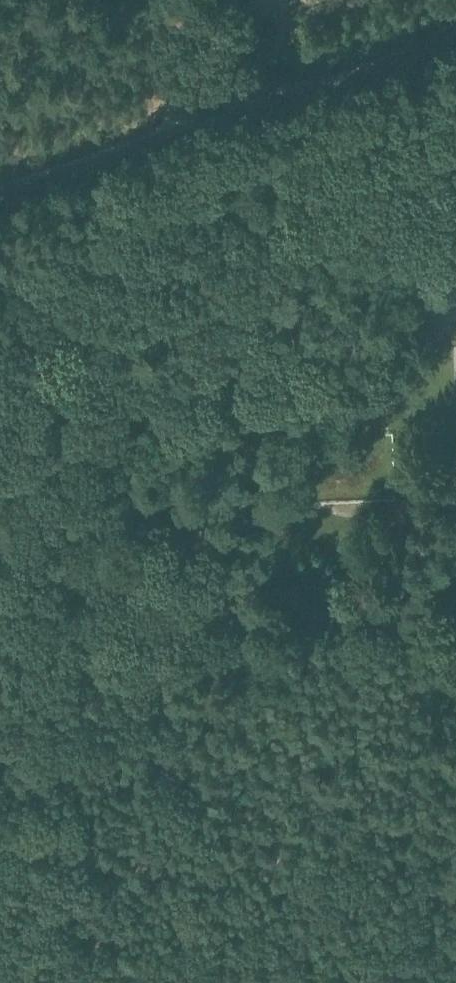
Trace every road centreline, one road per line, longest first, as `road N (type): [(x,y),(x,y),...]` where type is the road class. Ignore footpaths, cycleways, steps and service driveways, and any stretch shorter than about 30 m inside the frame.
road 1 (unclassified): [(0,196),(455,37)]
road 2 (track): [(190,0),(232,116)]

